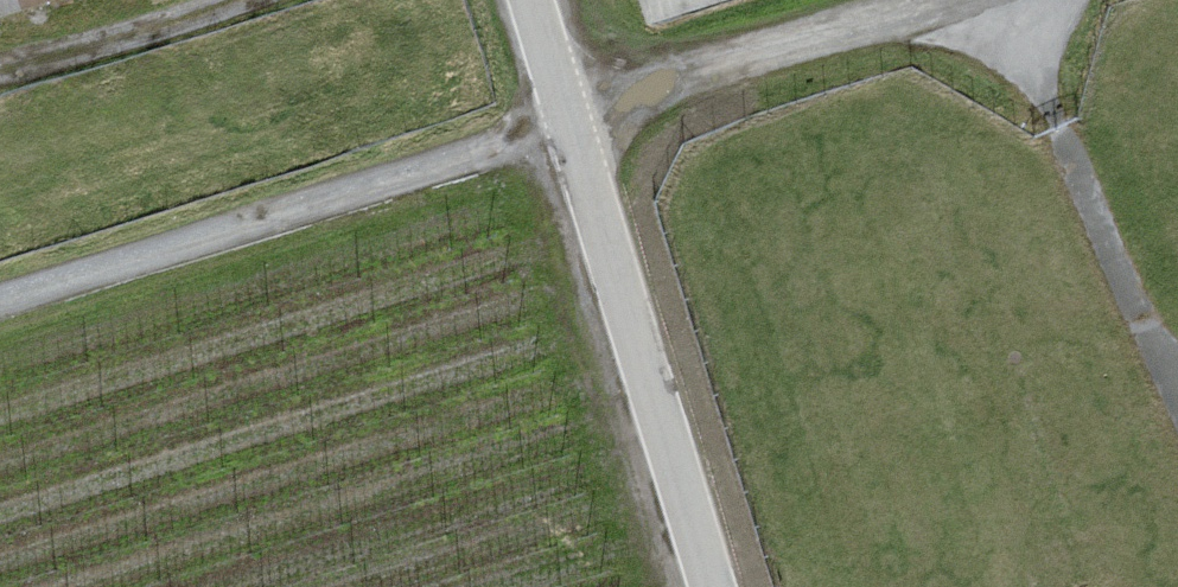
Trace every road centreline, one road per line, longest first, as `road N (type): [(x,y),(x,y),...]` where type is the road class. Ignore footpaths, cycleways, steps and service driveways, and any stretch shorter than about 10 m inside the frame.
road 1 (unclassified): [(714,586),(531,0)]
road 2 (track): [(569,120),(0,301)]
road 3 (track): [(569,120),(1042,0)]
road 4 (track): [(1015,8),(1177,378)]
road 5 (track): [(0,74),(238,0)]

